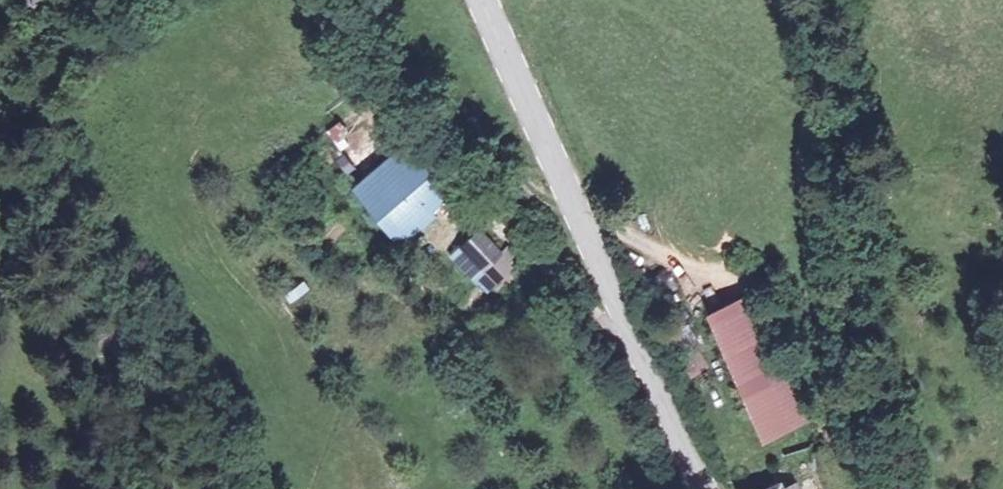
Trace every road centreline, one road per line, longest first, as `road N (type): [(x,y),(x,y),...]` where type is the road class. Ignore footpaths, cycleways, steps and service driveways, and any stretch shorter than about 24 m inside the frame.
road 1 (secondary): [(705,488),(482,0)]
road 2 (track): [(819,0),(870,293),(885,488)]

